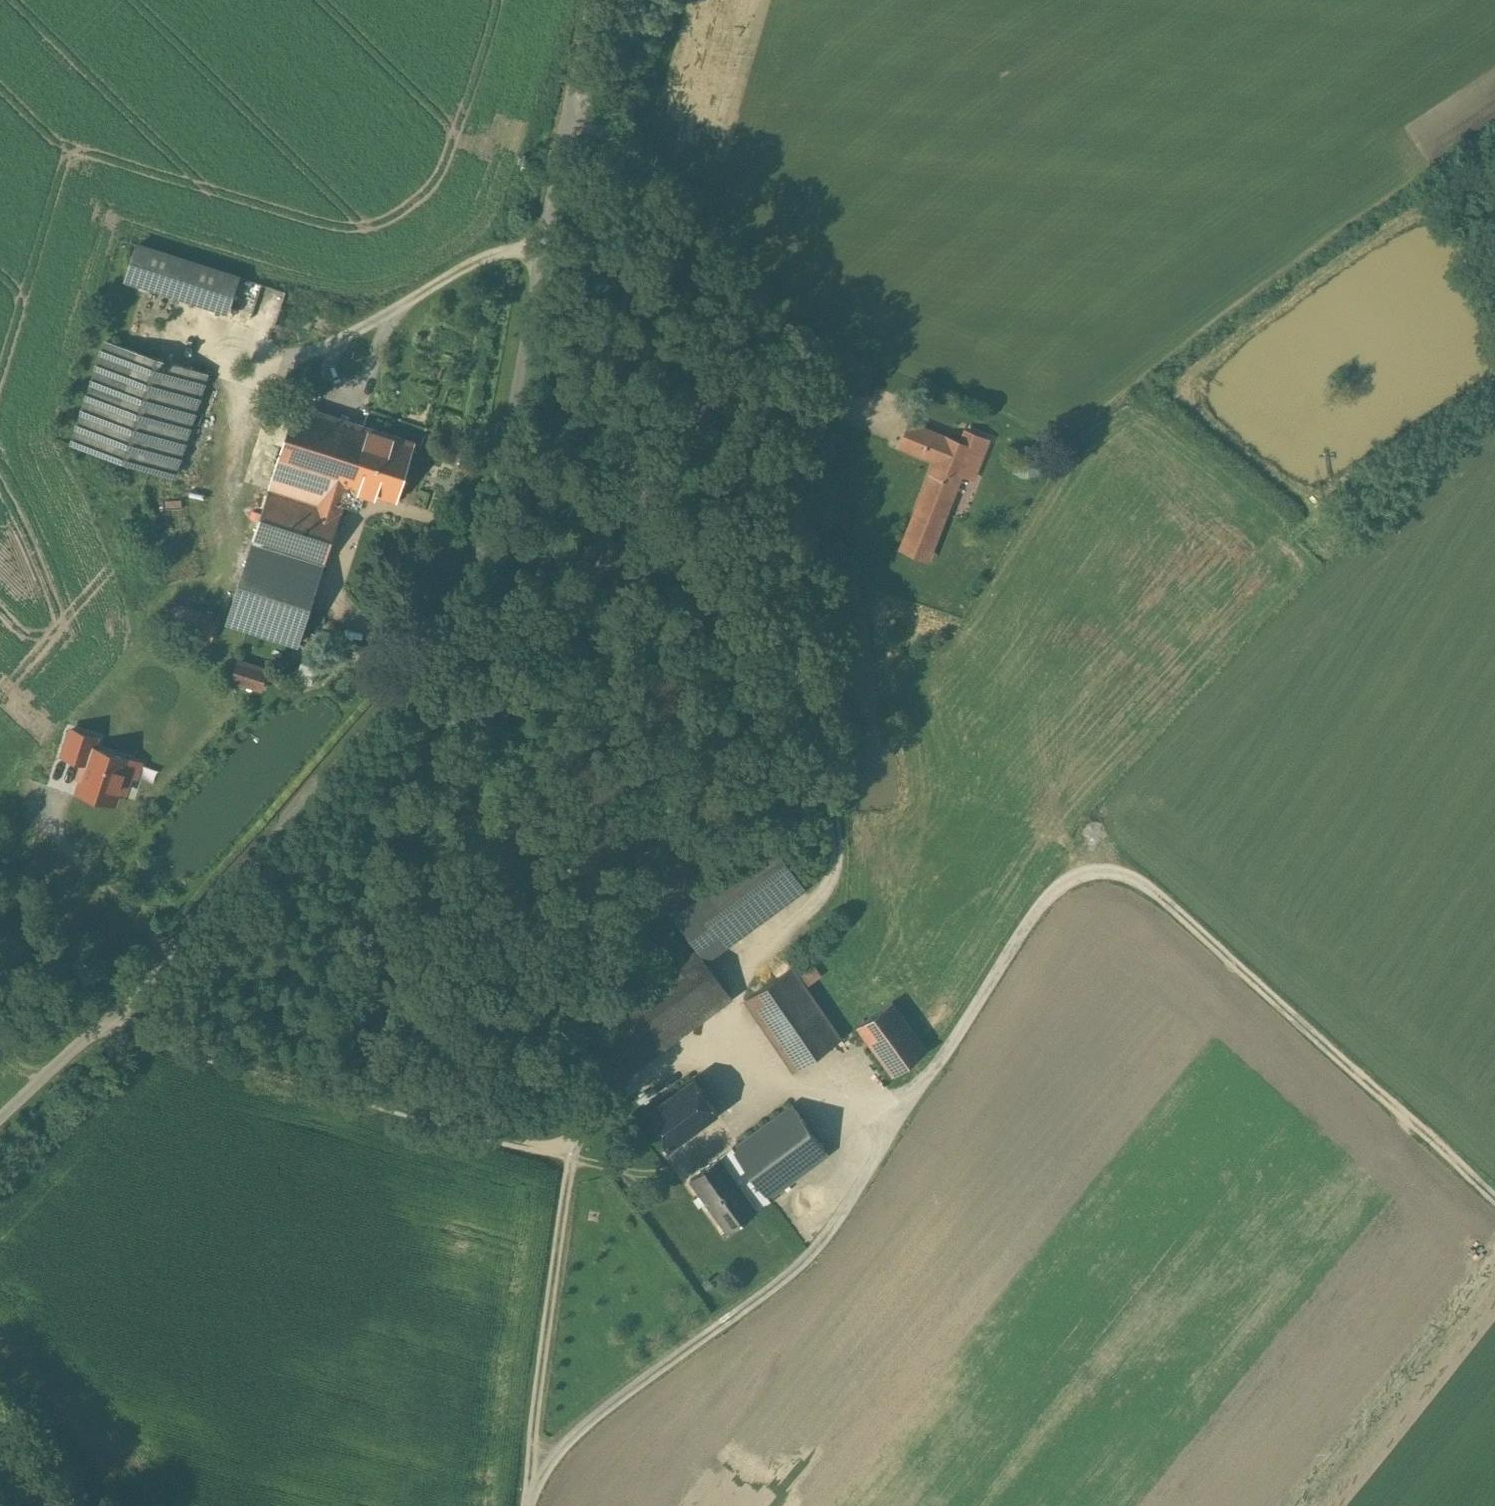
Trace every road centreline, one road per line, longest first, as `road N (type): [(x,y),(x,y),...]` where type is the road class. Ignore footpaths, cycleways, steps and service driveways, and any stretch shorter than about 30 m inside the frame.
road 1 (unclassified): [(0,1121),(173,948),(450,639),(495,529),(567,113),(595,0)]
road 2 (track): [(883,1145),(1047,898),(1078,868),(1113,860),(1147,871),(1494,1193)]
road 3 (track): [(580,1148),(558,1135),(167,1037),(119,1004)]
road 4 (track): [(537,1470),(581,1419),(762,1292),(823,1231),(883,1145)]
road 5 (track): [(537,1470),(580,1148)]
road 6 (track): [(727,1026),(766,1085),(837,1076),(883,1145)]

